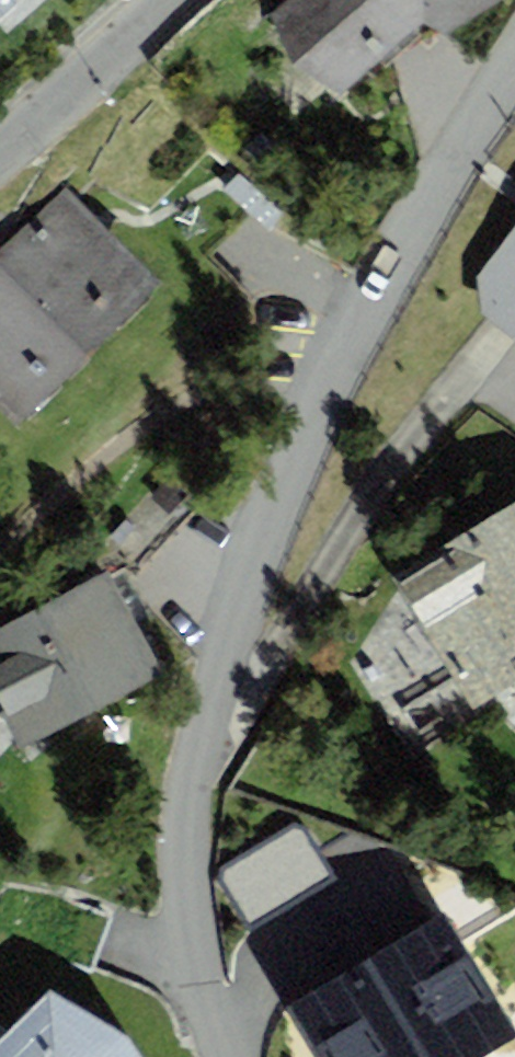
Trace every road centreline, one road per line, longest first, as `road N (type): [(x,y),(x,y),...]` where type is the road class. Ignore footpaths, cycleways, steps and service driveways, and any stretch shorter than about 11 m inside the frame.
road 1 (residential): [(514,68),(422,208),(357,332),(286,494),(205,724),(186,819),(186,882),(229,1056)]
road 2 (residential): [(164,0),(0,152)]

